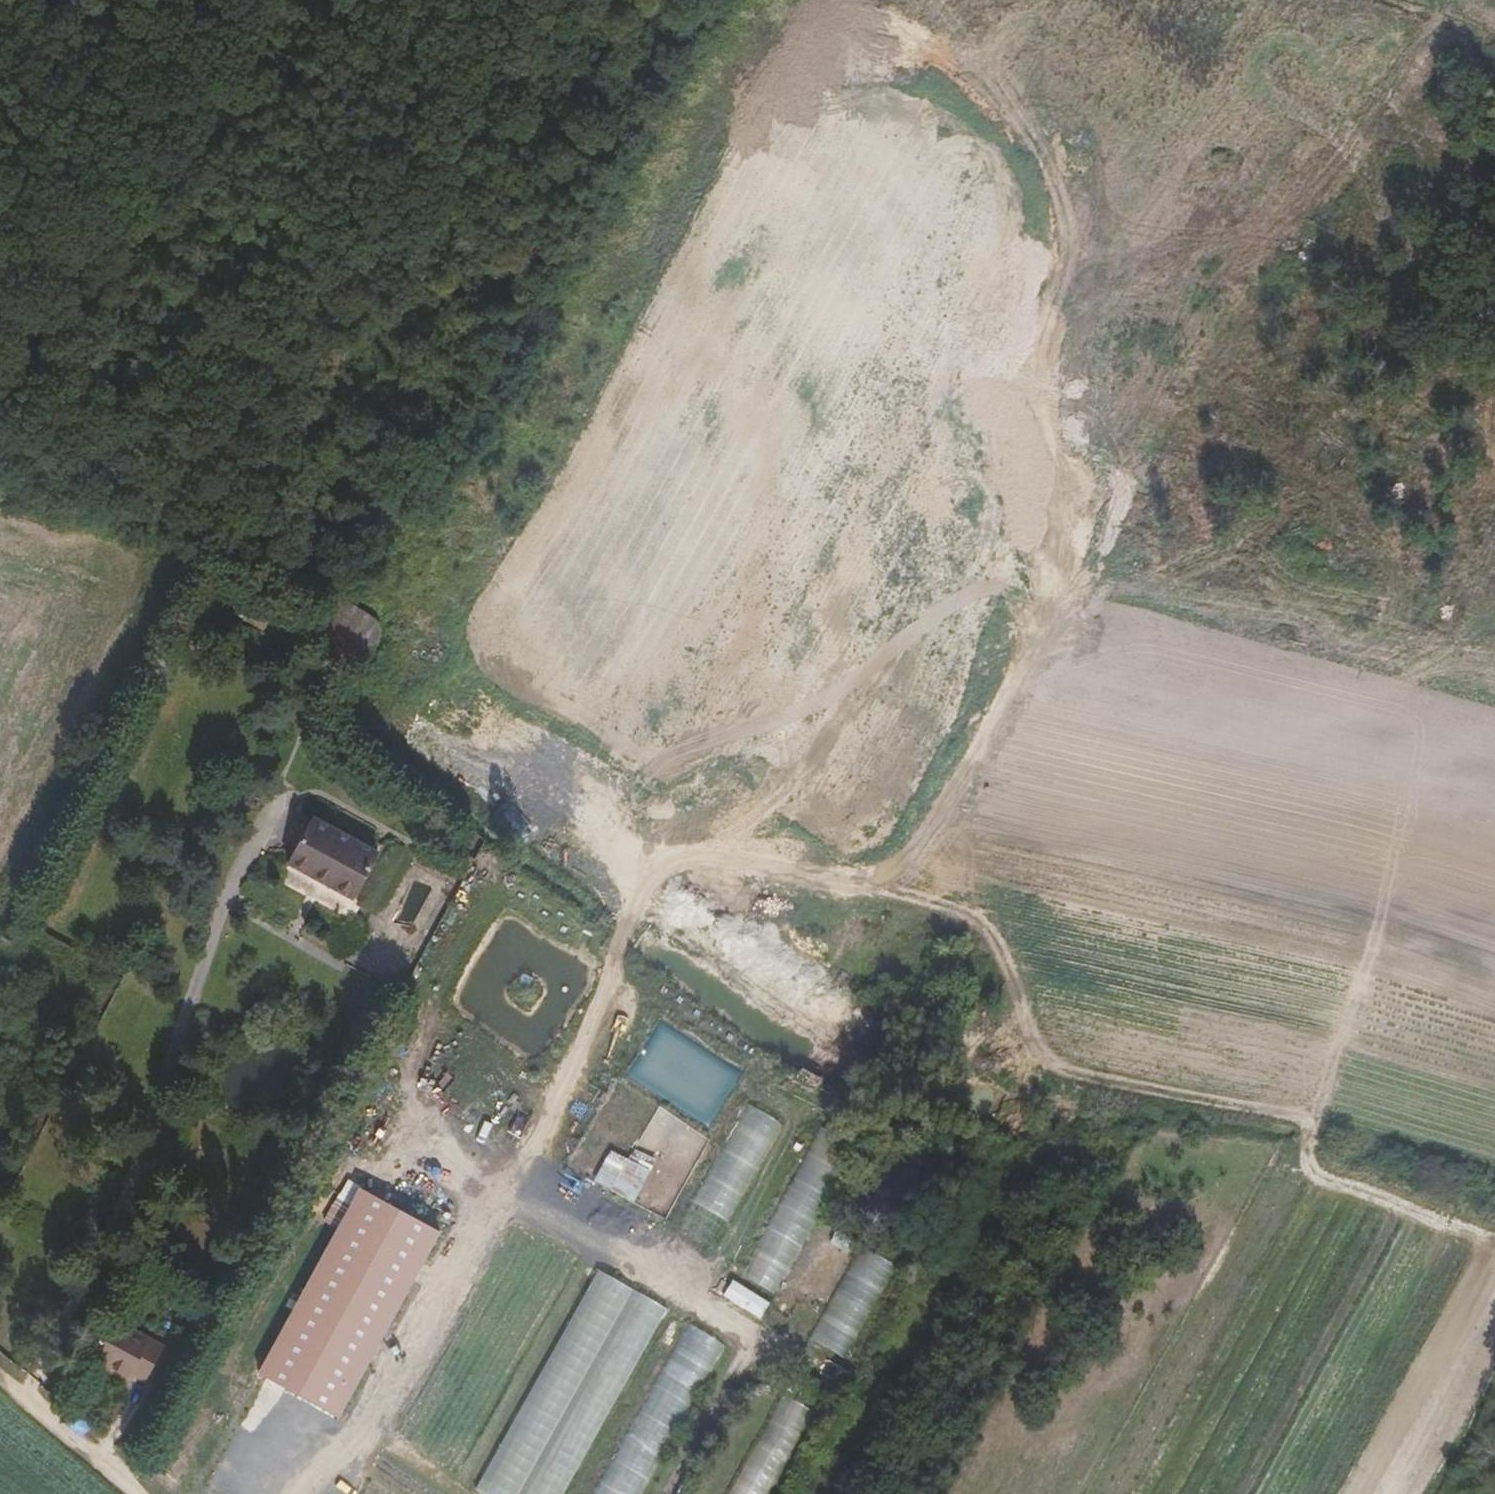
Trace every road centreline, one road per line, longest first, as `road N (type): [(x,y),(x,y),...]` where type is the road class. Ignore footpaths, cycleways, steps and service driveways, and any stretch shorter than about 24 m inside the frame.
road 1 (residential): [(0,1378),(133,1493)]

